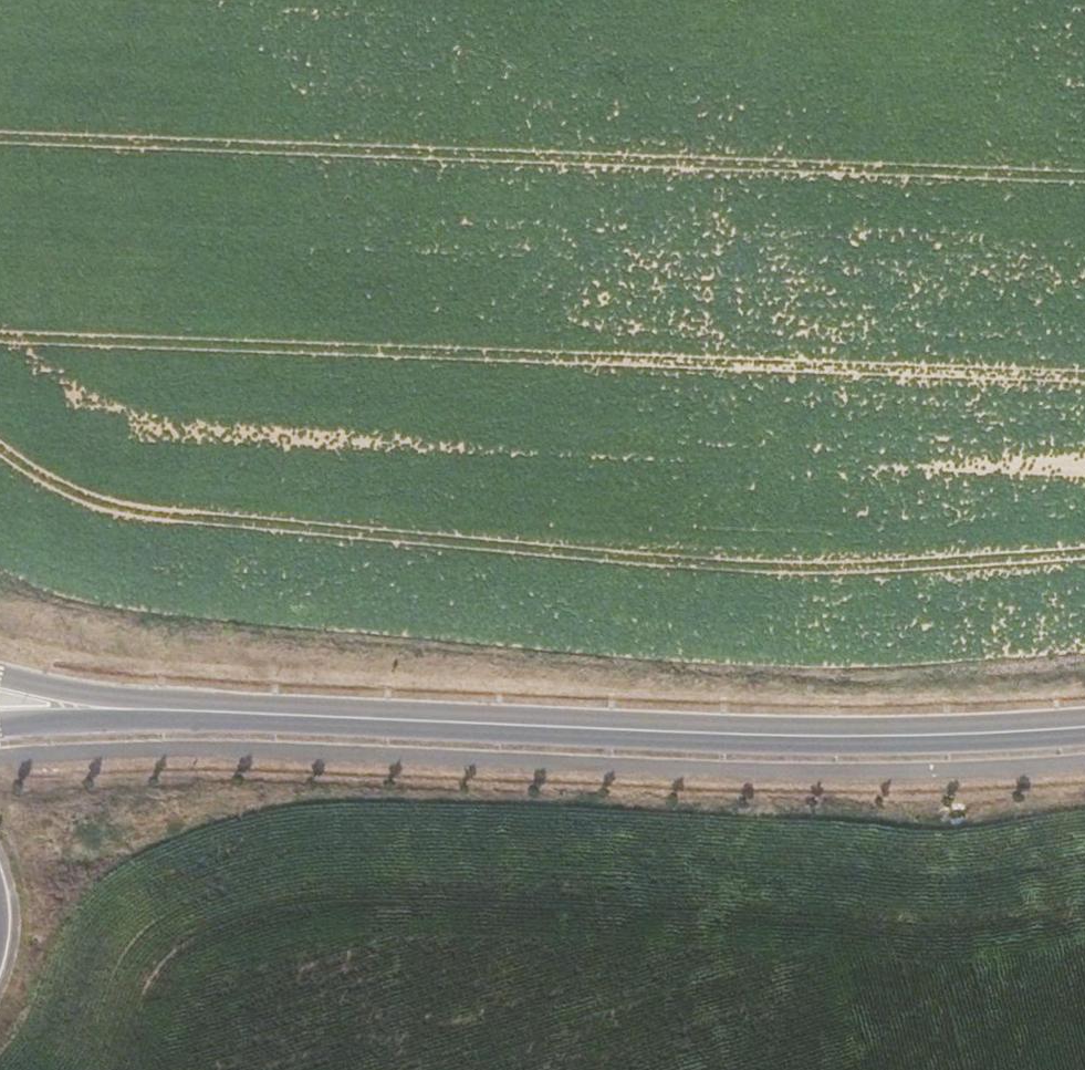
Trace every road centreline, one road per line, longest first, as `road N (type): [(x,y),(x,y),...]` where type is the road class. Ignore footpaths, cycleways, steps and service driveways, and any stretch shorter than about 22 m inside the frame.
road 1 (primary): [(1084,724),(914,734),(240,720)]
road 2 (primary): [(240,720),(90,704),(0,681)]
road 3 (primary): [(0,727),(240,720)]

